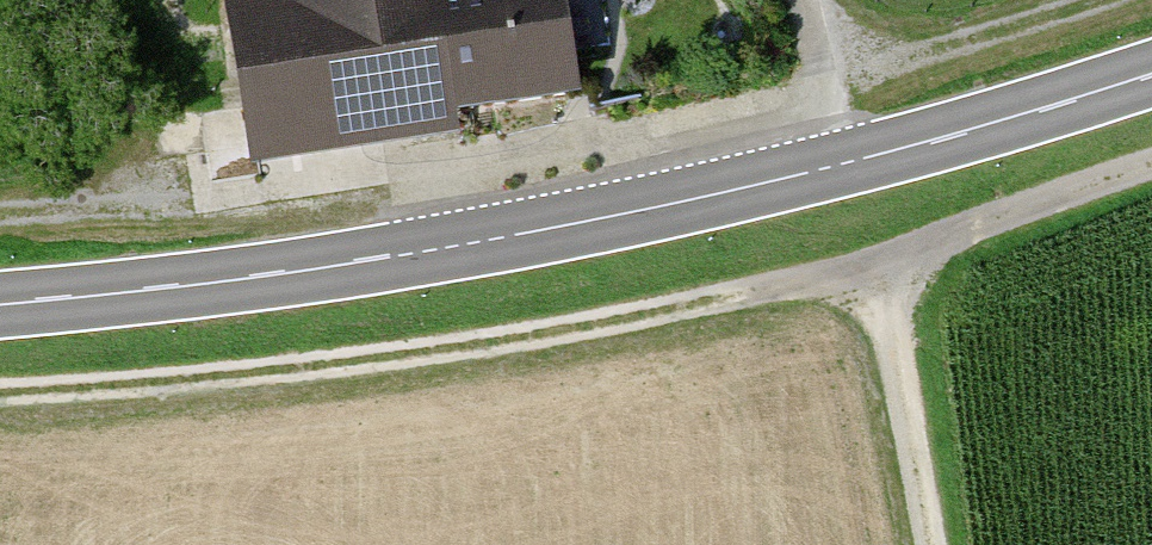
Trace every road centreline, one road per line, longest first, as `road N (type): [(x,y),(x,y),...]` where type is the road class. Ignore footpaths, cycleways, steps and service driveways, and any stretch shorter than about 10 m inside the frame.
road 1 (track): [(0,393),(108,389),(516,342),(879,266),(1151,170)]
road 2 (primary): [(1151,71),(851,163),(508,239),(213,284),(0,301)]
road 3 (track): [(387,182),(838,93),(1103,0)]
road 4 (track): [(508,239),(387,182),(0,211)]
road 5 (track): [(879,266),(928,544)]
road 6 (track): [(851,163),(819,0)]

